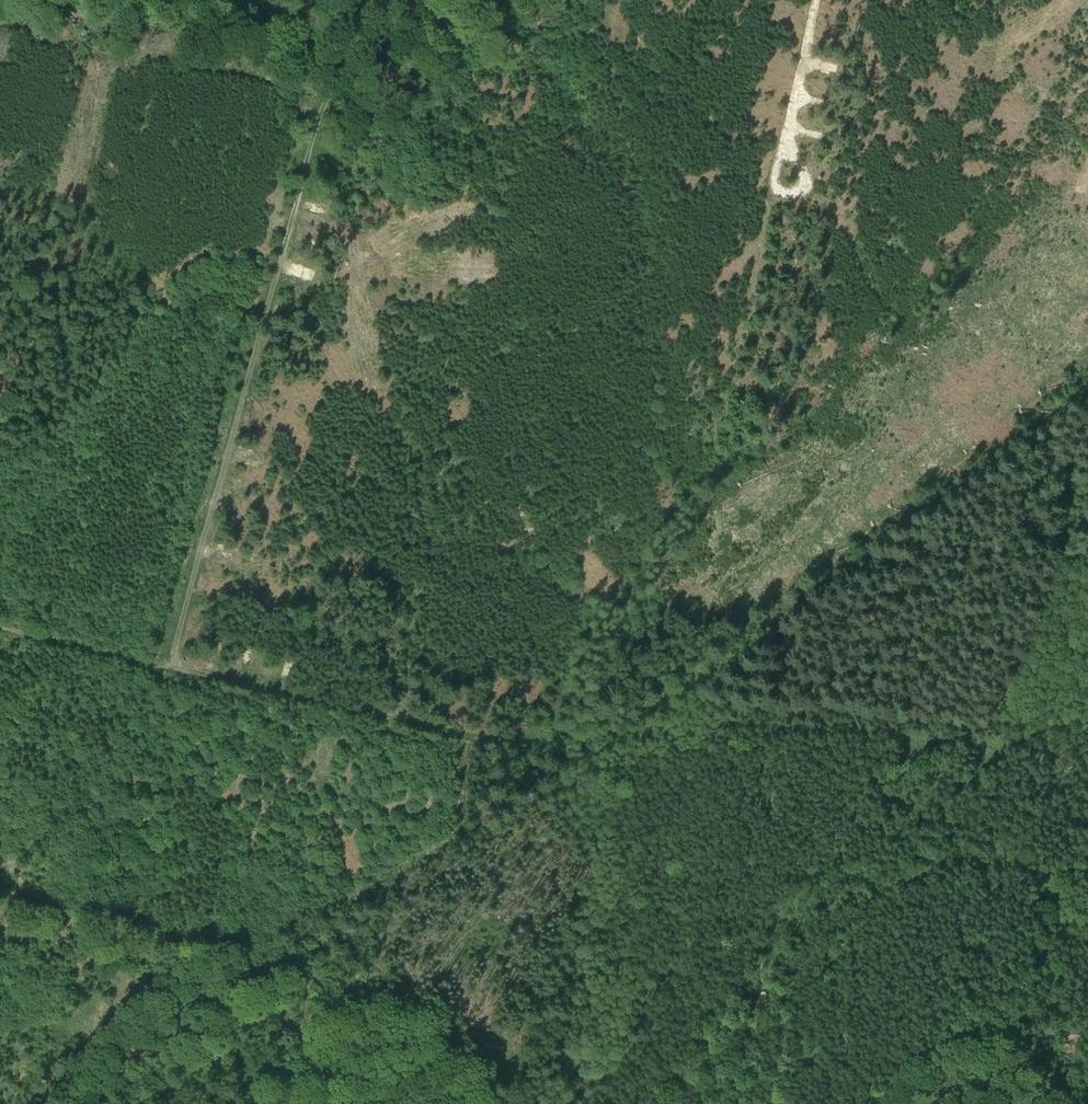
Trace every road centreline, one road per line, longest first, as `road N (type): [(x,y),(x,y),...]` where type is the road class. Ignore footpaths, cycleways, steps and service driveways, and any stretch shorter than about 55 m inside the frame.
road 1 (track): [(323,92),(170,668)]
road 2 (track): [(1087,936),(1017,869),(961,856),(929,869),(808,925),(766,968),(691,1103)]
road 3 (track): [(638,725),(765,717),(1087,747)]
road 4 (track): [(726,419),(737,401),(819,0)]
road 5 (track): [(0,629),(170,668)]
road 6 (track): [(737,401),(753,434),(753,454),(741,463),(728,454),(726,419)]
road 7 (track): [(323,92),(358,35),(397,0)]

